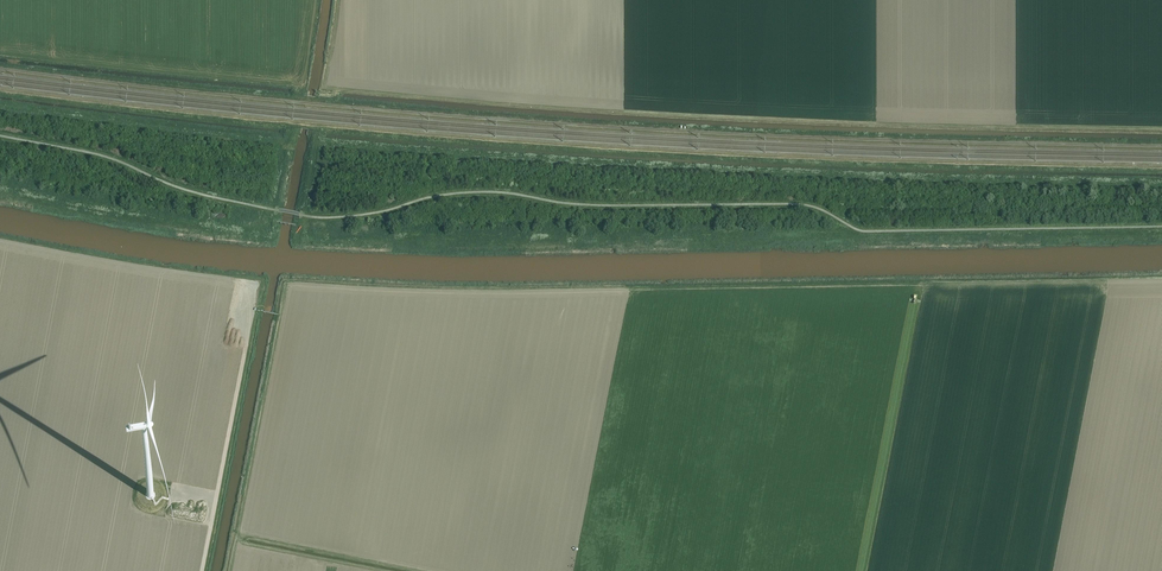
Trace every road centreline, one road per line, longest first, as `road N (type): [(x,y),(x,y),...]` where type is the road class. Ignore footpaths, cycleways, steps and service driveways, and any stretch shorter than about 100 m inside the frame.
road 1 (track): [(1161,168),(613,149),(0,91)]
road 2 (track): [(1161,146),(619,128),(0,70)]

